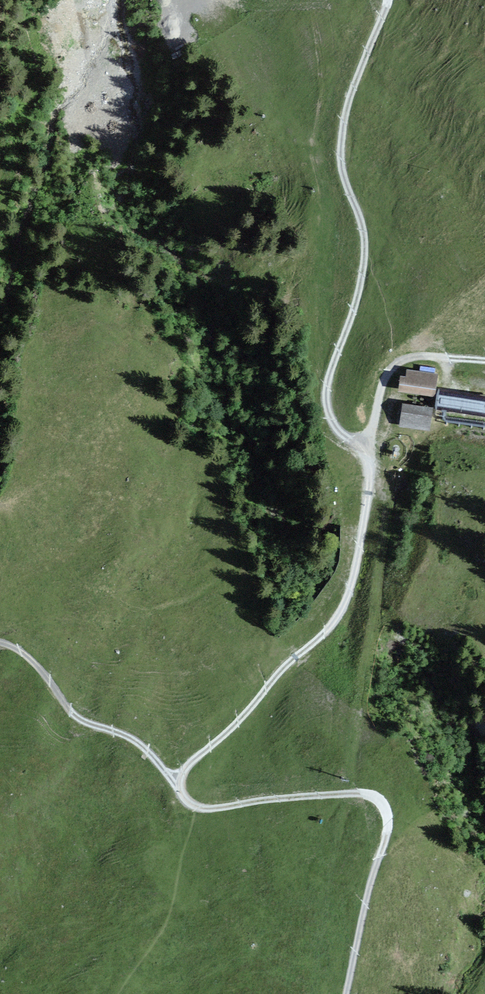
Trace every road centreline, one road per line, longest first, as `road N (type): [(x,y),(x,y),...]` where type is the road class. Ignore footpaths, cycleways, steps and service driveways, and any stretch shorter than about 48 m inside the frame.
road 1 (track): [(347,993),(387,828),(378,801),(346,795),(199,808),(185,800),(179,782),(340,612),(362,559),(372,472),(365,445)]
road 2 (track): [(365,445),(347,442),(333,424),(327,379),(363,252),(338,163),(339,139),(384,0)]
road 3 (track): [(179,782),(144,748),(73,715),(39,669),(0,642)]
road 4 (track): [(484,362),(398,362),(387,371),(365,445)]

